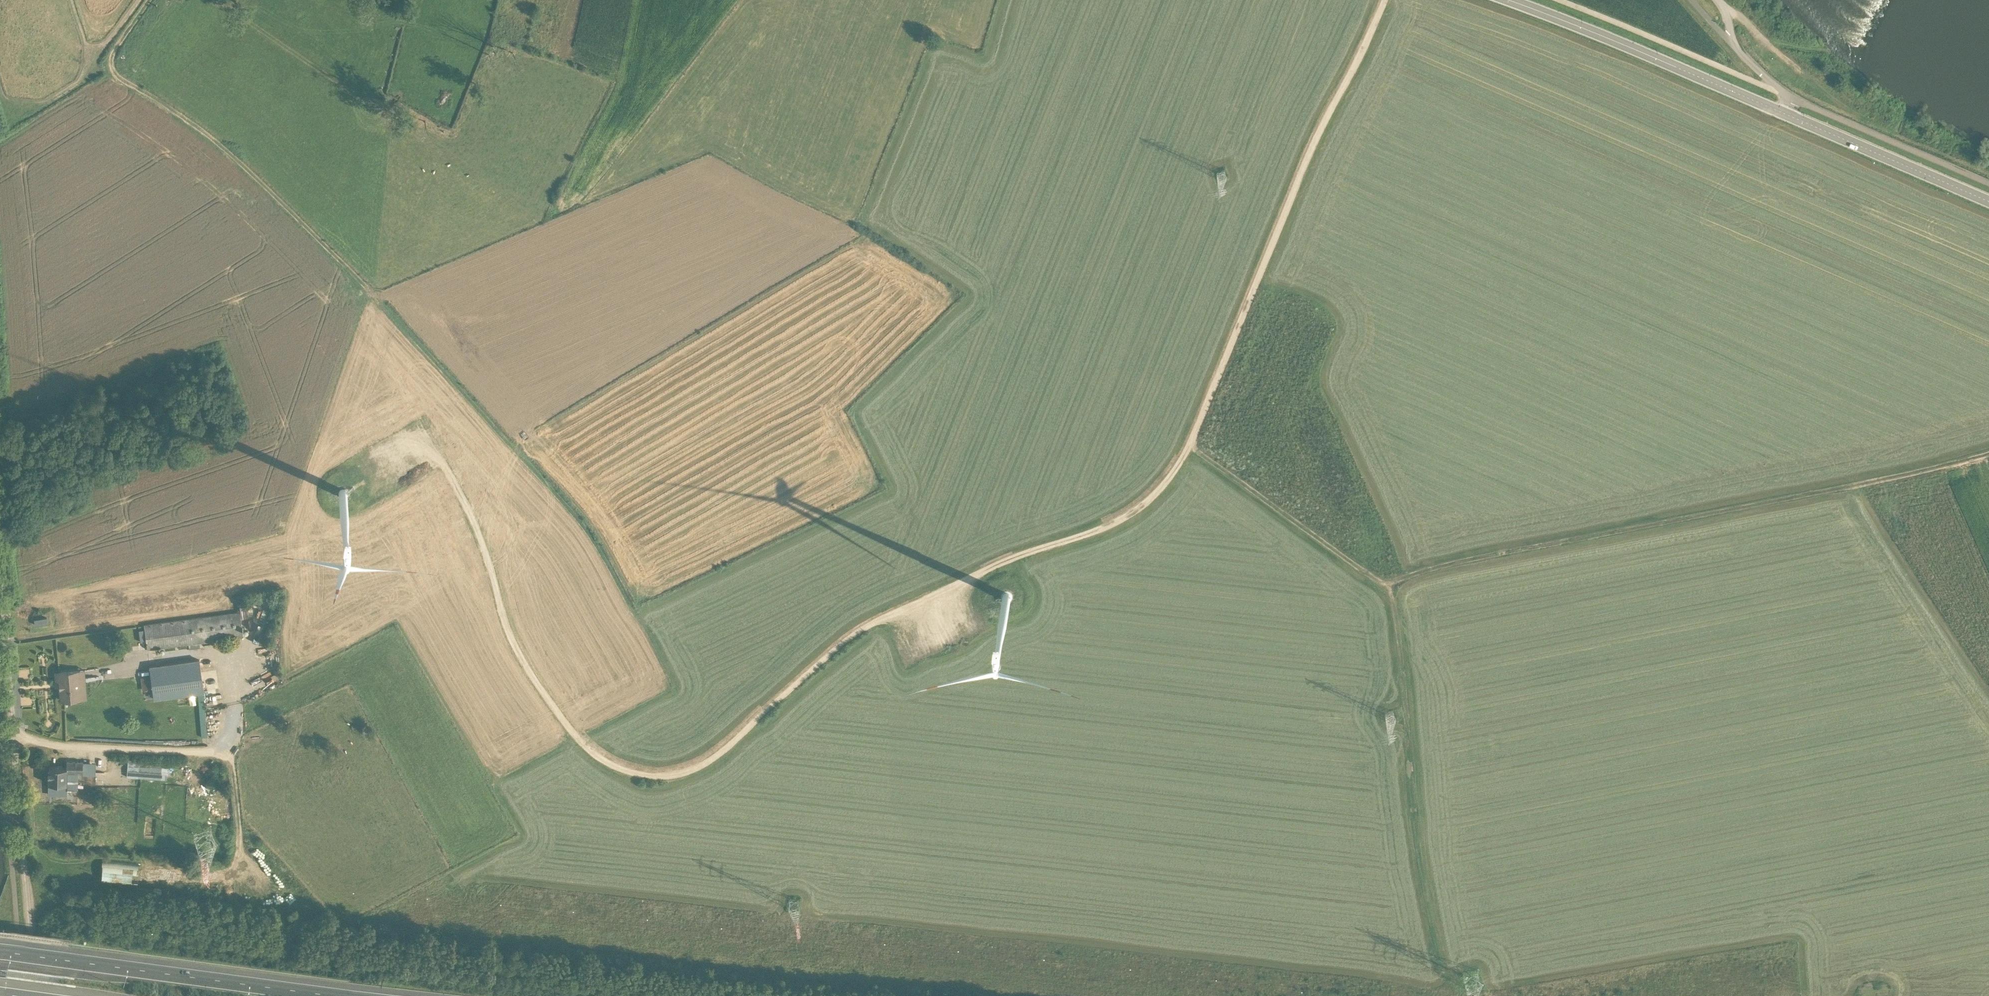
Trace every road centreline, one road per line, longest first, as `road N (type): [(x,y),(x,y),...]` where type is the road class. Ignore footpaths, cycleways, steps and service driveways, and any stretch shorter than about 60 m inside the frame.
road 1 (track): [(372,458),(419,451),(456,472),(508,631),(564,724),(633,769),(665,774),(699,765),(833,644),(888,612),(1134,511),(1192,440),(1321,123),(1384,0)]
road 2 (track): [(1988,449),(1407,571),(1393,591),(1407,693)]
road 3 (motorway): [(433,995),(0,946)]
road 4 (tertiary): [(1517,0),(1786,112)]
road 5 (track): [(1441,961),(1422,873),(1407,693)]
road 6 (unclassified): [(14,732),(35,995)]
road 7 (track): [(1192,440),(1393,591)]
road 8 (tertiary): [(1786,112),(1988,199)]
road 9 (unclassified): [(14,732),(56,742),(227,748)]
road 10 (track): [(323,911),(239,821),(227,748)]
road 11 (unclassified): [(0,559),(14,732)]
road 12 (track): [(1724,8),(1857,108)]

